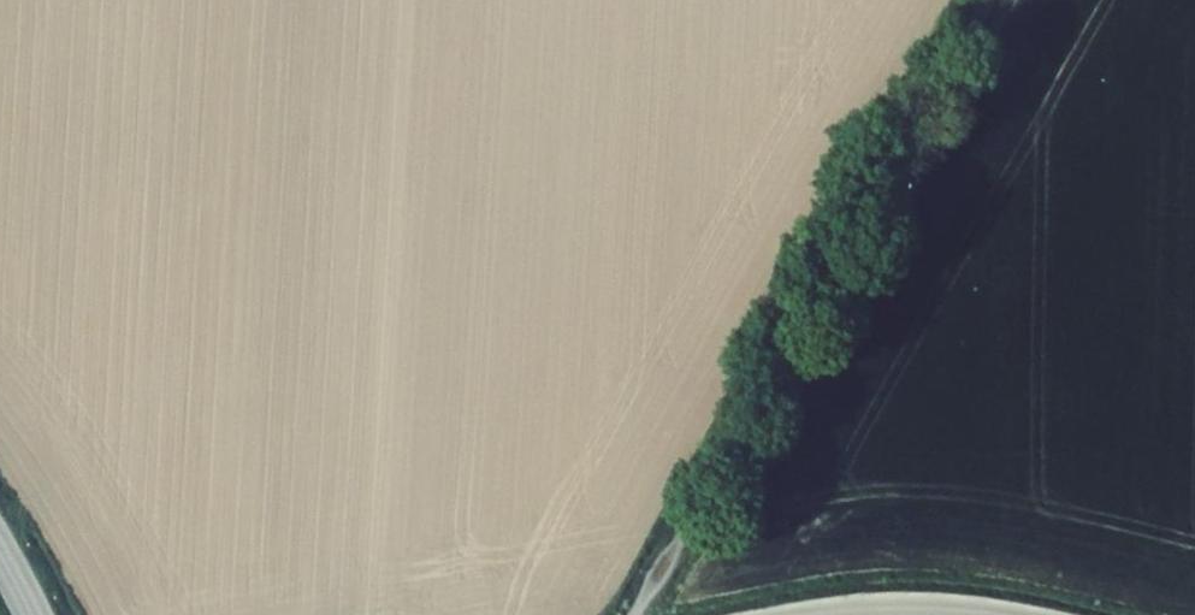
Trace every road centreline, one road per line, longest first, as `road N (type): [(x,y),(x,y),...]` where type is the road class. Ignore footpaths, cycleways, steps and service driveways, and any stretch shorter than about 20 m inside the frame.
road 1 (tertiary): [(1018,614),(916,605),(804,614)]

